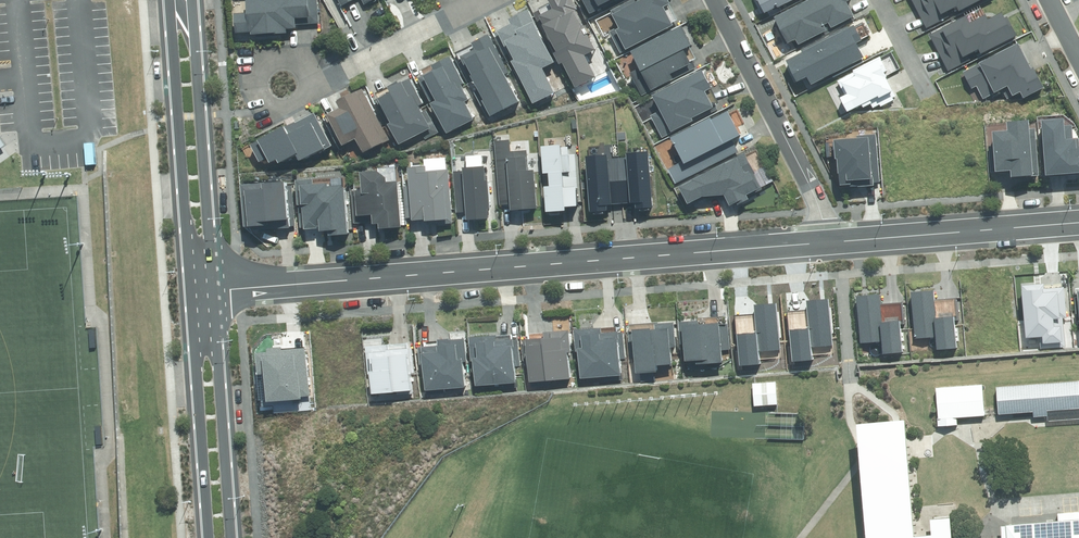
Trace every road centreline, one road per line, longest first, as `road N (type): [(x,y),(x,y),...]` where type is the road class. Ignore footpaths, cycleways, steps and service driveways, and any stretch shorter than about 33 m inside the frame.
road 1 (residential): [(832,242),(212,291)]
road 2 (tertiary): [(189,293),(168,0)]
road 3 (tertiary): [(192,0),(212,291)]
road 4 (residential): [(713,0),(832,242)]
road 5 (residential): [(1078,223),(832,242)]
road 6 (tertiary): [(212,291),(231,537)]
road 7 (tertiary): [(206,537),(189,293)]
road 8 (residential): [(313,84),(465,0)]
road 9 (residential): [(313,84),(292,103),(268,99),(261,79),(268,67),(281,61),(300,69)]

